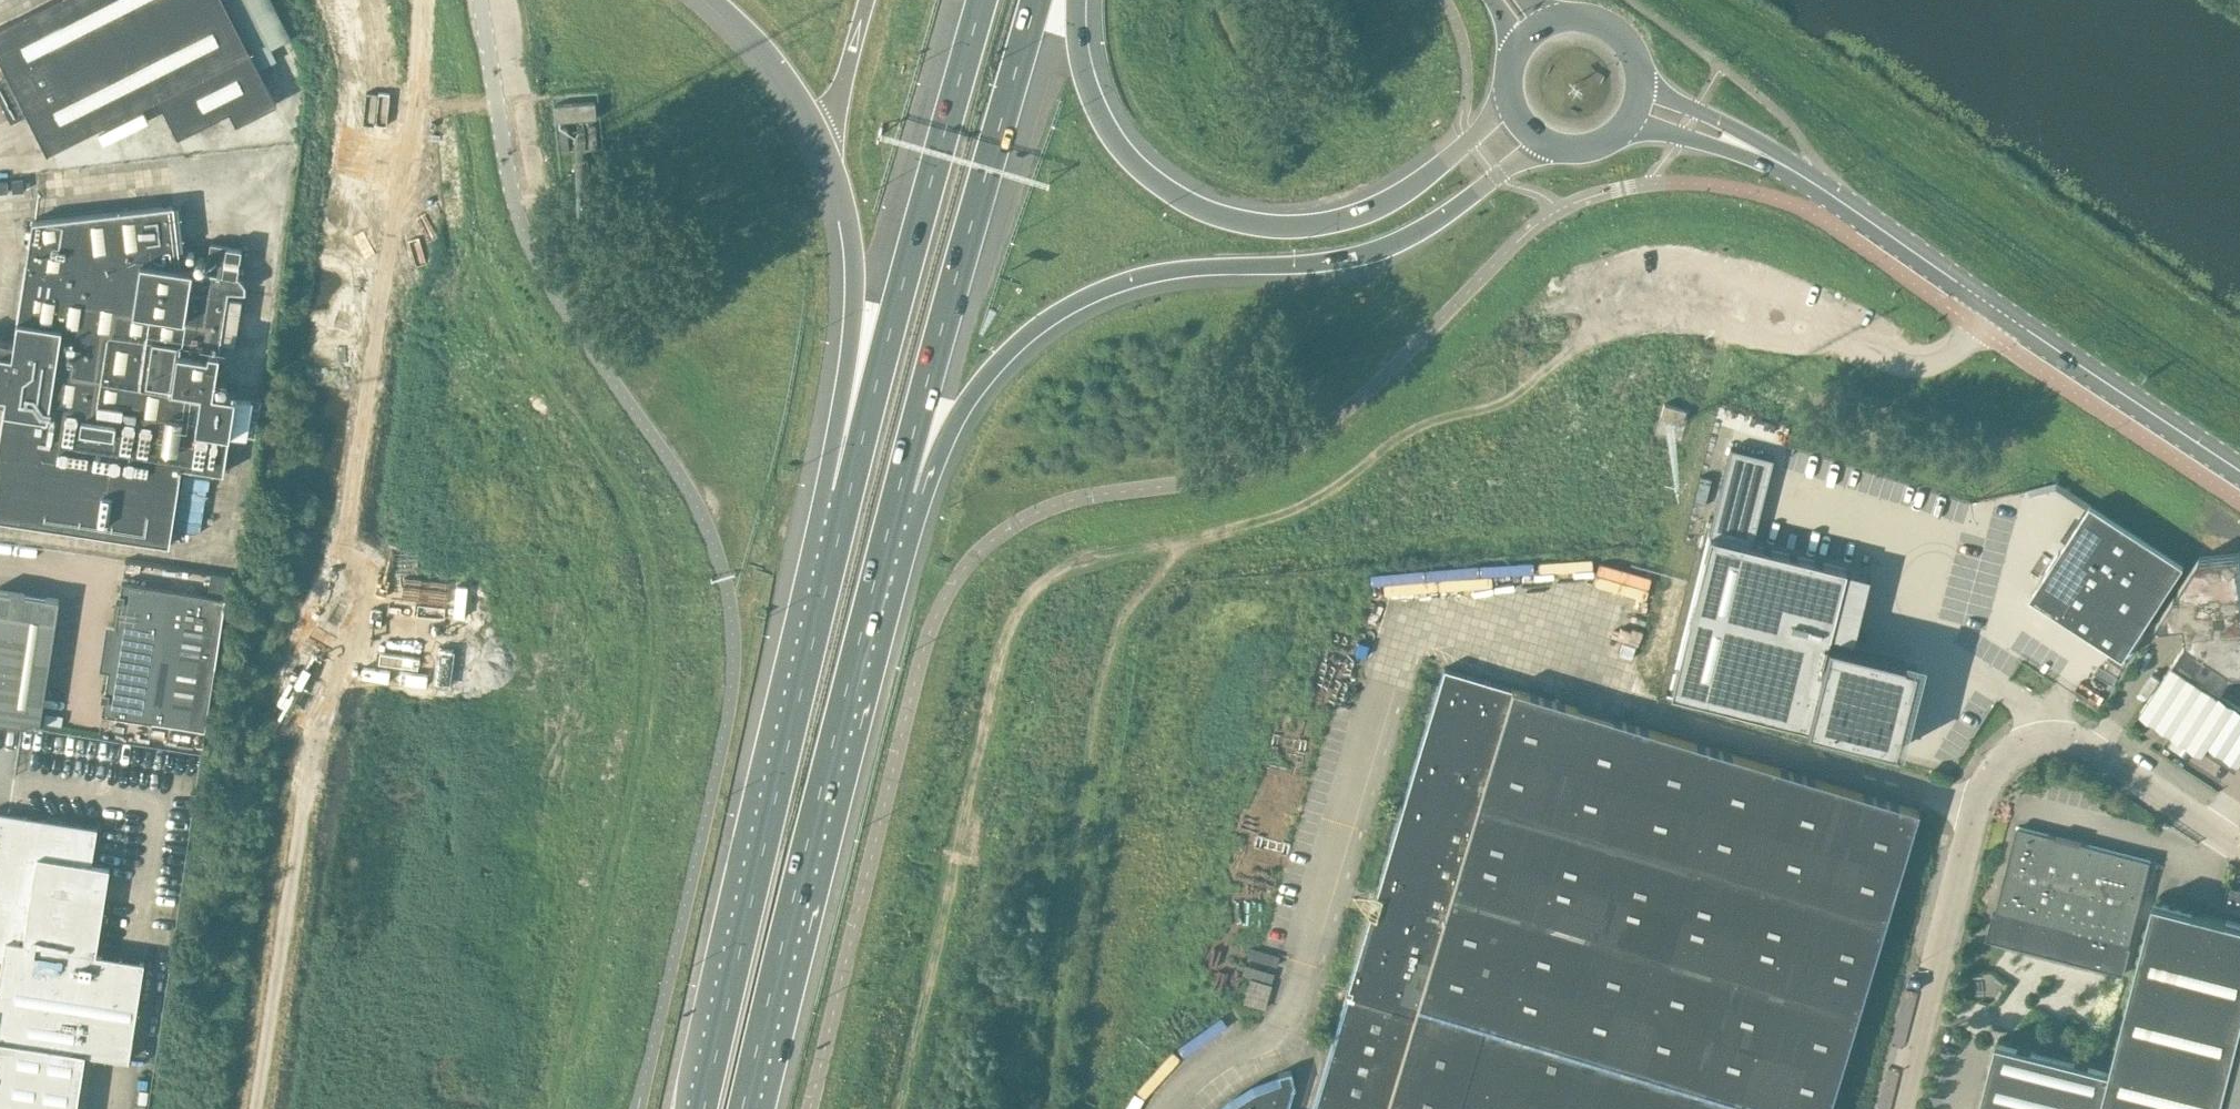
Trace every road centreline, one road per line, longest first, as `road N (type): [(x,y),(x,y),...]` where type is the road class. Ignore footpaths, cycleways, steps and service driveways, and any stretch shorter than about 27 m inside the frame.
road 1 (track): [(1997,313),(1945,362),(1901,366),(1734,313),(1674,304),(1637,309),(1313,503),(1174,560),(1128,609),(1106,660),(1041,1108)]
road 2 (track): [(341,0),(361,43),(372,111),(357,269),(449,277),(532,504),(536,582),(438,1108)]
road 3 (track): [(253,1108),(403,131),(423,97),(426,0)]
road 4 (motorway): [(897,492),(985,376),(1030,335),(1104,292),(1186,273),(1292,268),(1402,250),(1541,141)]
road 5 (tertiary): [(2239,474),(1835,197),(1764,153),(1640,104)]
road 6 (unclassified): [(2239,841),(2088,740),(2046,735),(2009,751),(1977,808),(1896,1108)]
road 7 (motorway): [(849,490),(704,1108)]
road 8 (motorway): [(744,1108),(897,492)]
road 9 (motorway): [(1510,101),(1422,179),(1371,208),(1322,223),(1236,219),(1193,206),(1131,160),(1089,85),(1071,0)]
road 10 (motorway): [(715,0),(771,51),(797,88),(847,198),(856,276),(849,490)]
road 11 (motorway): [(897,492),(1036,0)]
road 12 (motorway): [(983,0),(849,490)]
road 13 (tertiary): [(1640,104),(1639,58),(1619,30),(1575,15),(1532,30)]
road 14 (tertiary): [(1541,141),(1576,151),(1600,146),(1620,134),(1640,104)]

